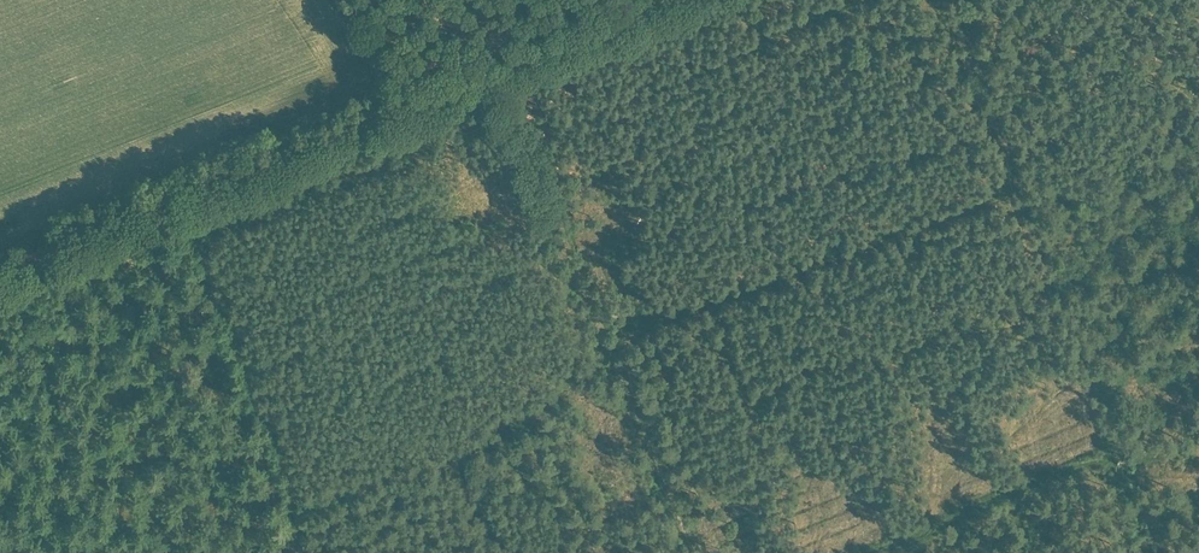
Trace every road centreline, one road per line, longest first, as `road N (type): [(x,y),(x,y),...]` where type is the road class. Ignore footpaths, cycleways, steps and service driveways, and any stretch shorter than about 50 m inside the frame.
road 1 (track): [(0,269),(663,0)]
road 2 (track): [(493,69),(695,552)]
road 3 (track): [(1156,552),(1116,446),(1105,386),(1025,187)]
road 4 (track): [(1116,446),(859,552)]
road 5 (track): [(407,119),(338,0)]

